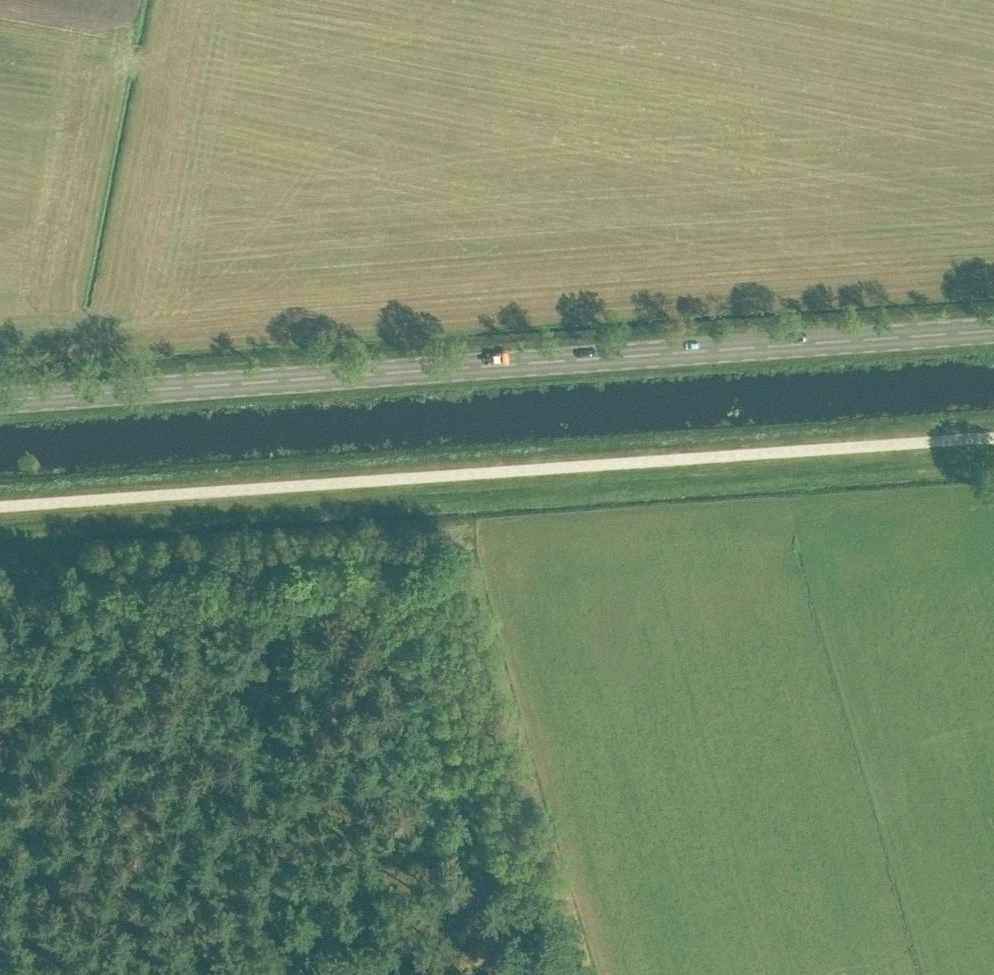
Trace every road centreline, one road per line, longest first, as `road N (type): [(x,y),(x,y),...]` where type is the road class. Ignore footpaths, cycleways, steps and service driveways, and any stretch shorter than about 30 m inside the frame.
road 1 (primary): [(0,400),(993,330)]

